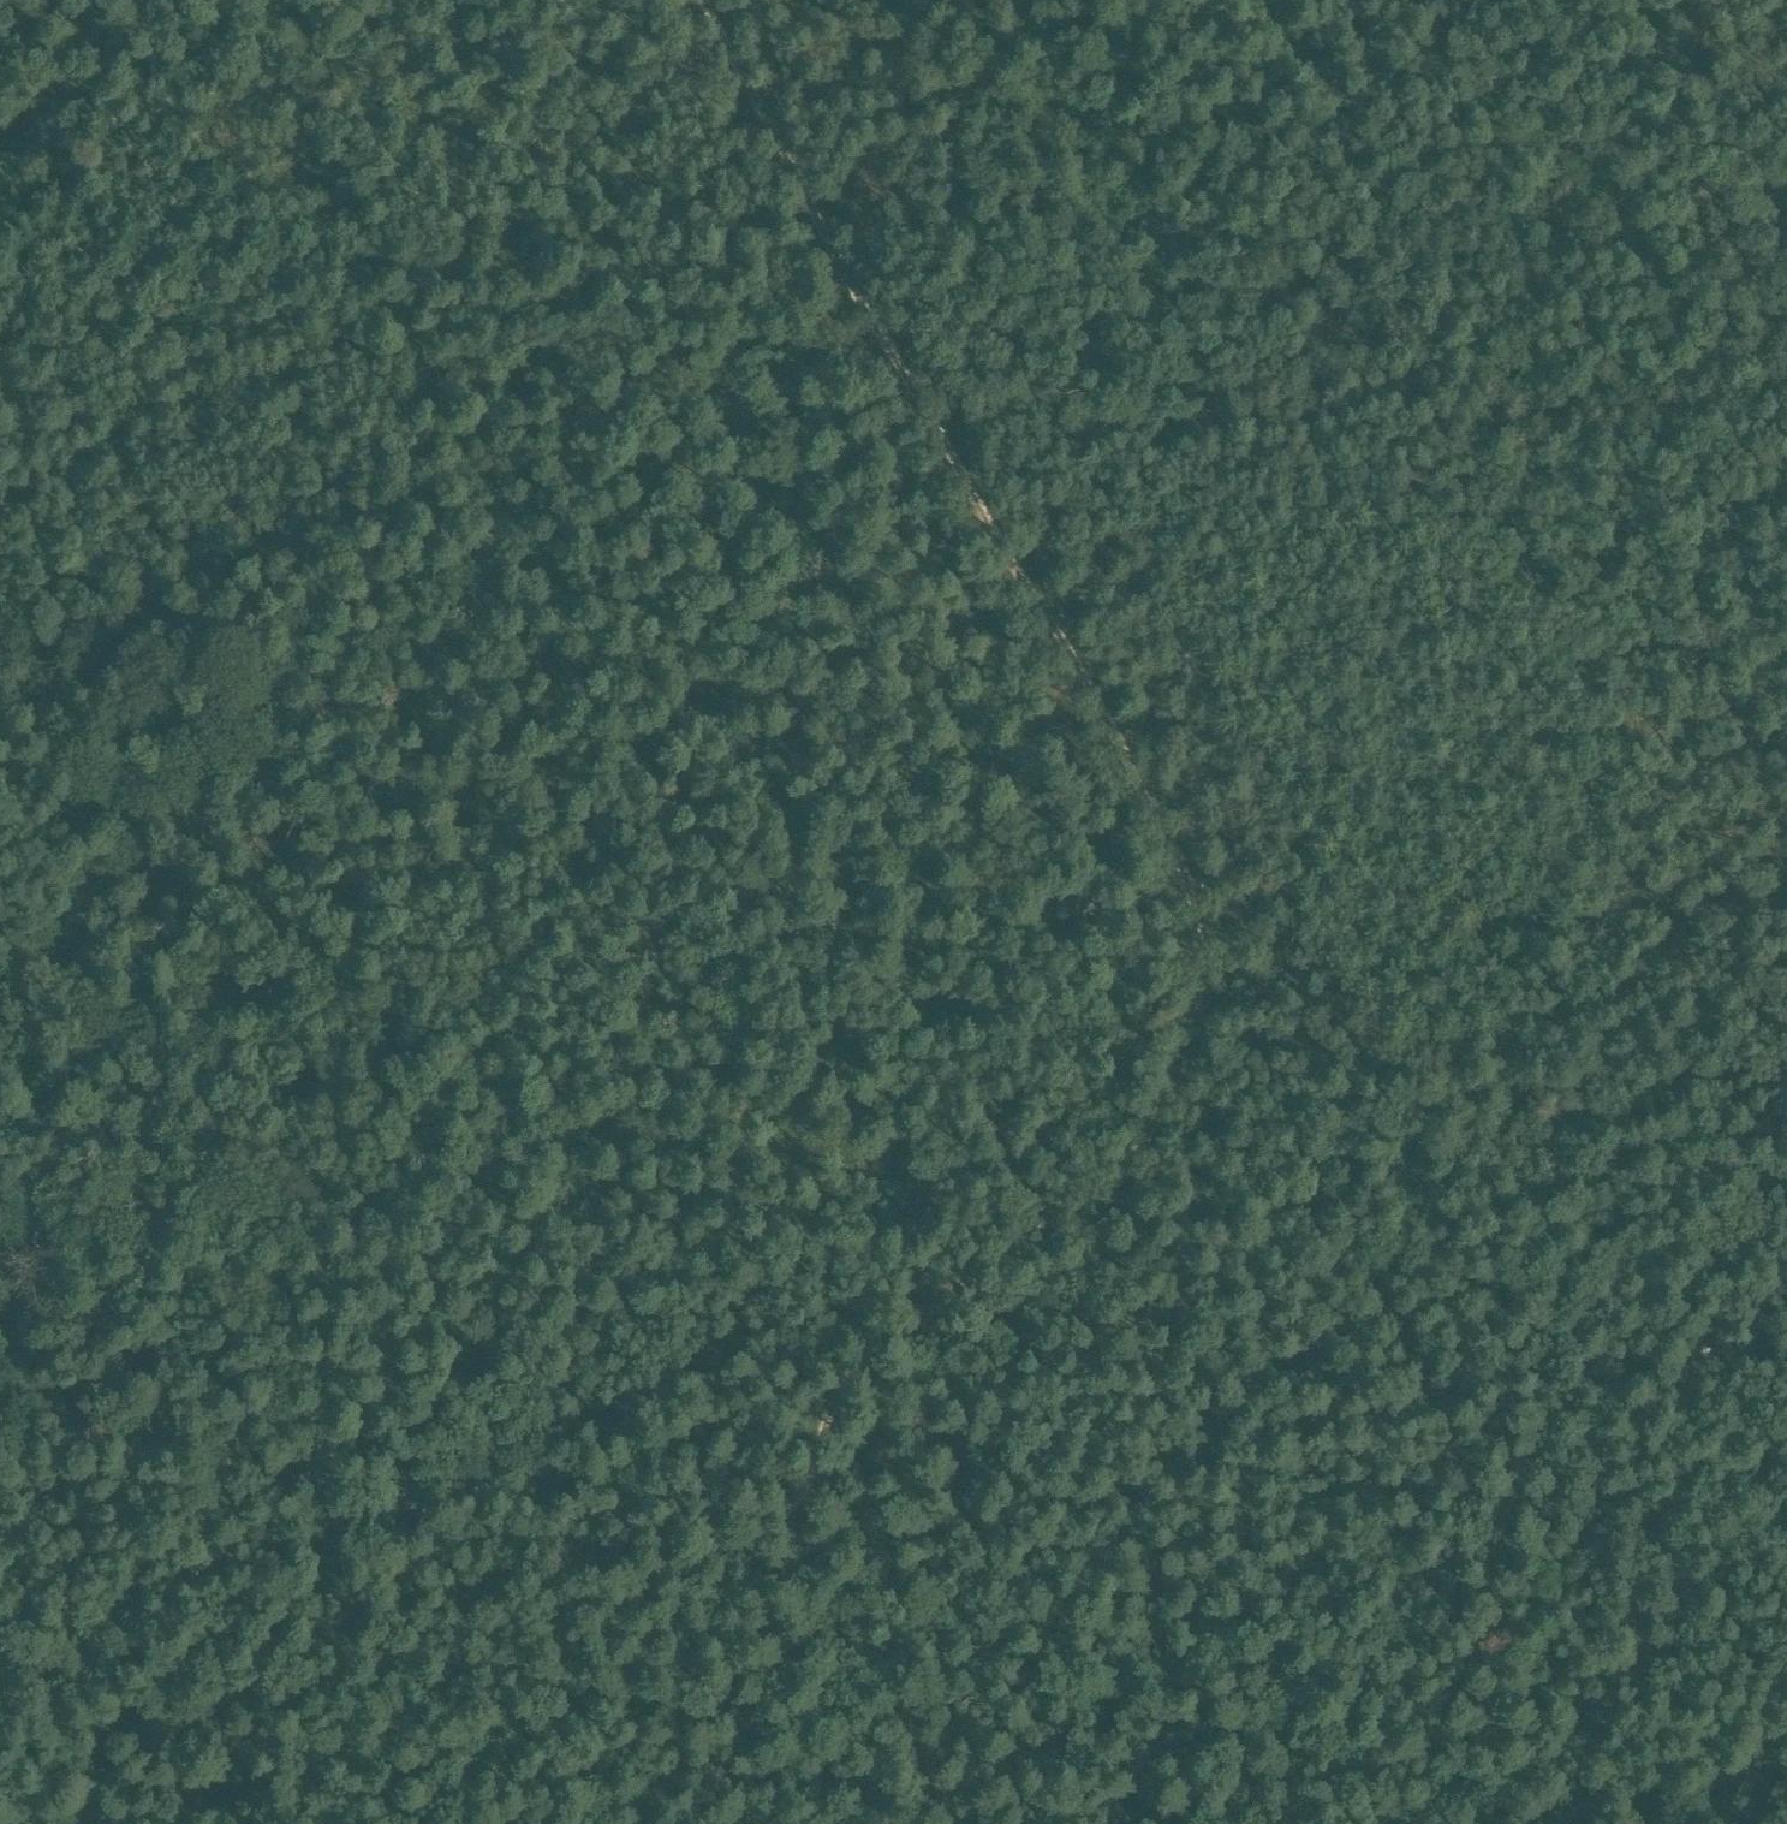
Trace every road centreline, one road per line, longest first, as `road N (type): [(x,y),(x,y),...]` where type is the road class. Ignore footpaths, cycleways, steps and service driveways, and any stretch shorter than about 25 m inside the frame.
road 1 (track): [(693,0),(937,465),(1100,694),(1165,820),(1202,922),(1188,1040),(1131,1146),(894,1328),(838,1384),(815,1432),(808,1506),(821,1568),(949,1823)]

